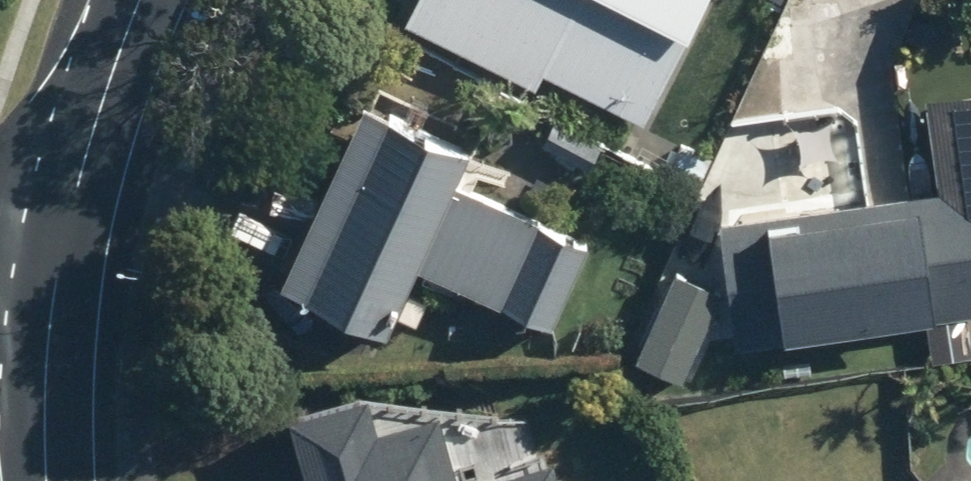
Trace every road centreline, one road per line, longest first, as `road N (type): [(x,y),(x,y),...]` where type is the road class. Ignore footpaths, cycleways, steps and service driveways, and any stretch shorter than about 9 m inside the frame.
road 1 (residential): [(38,480),(60,232)]
road 2 (residential): [(60,232),(138,0)]

